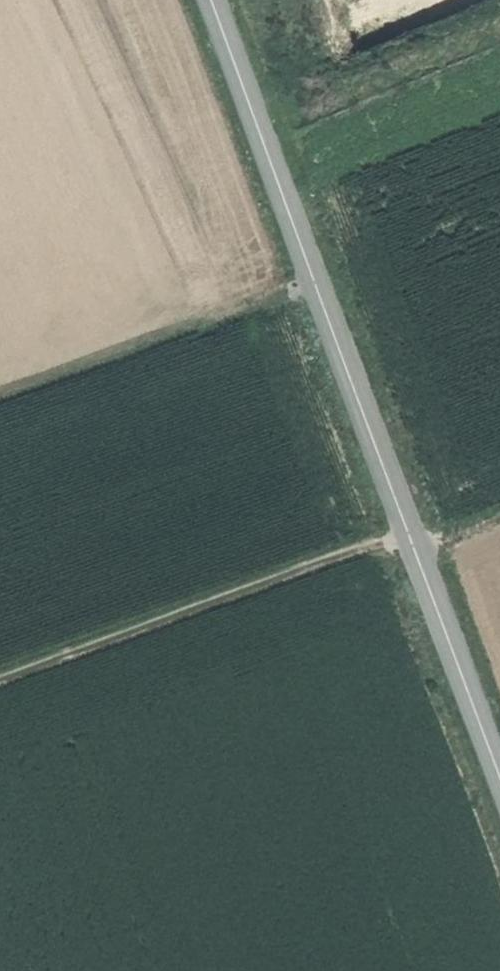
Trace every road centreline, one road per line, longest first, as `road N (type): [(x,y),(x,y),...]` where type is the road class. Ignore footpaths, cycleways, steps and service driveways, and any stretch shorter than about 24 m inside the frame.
road 1 (tertiary): [(499,777),(211,0)]
road 2 (track): [(0,680),(407,532)]
road 3 (track): [(315,283),(0,399)]

